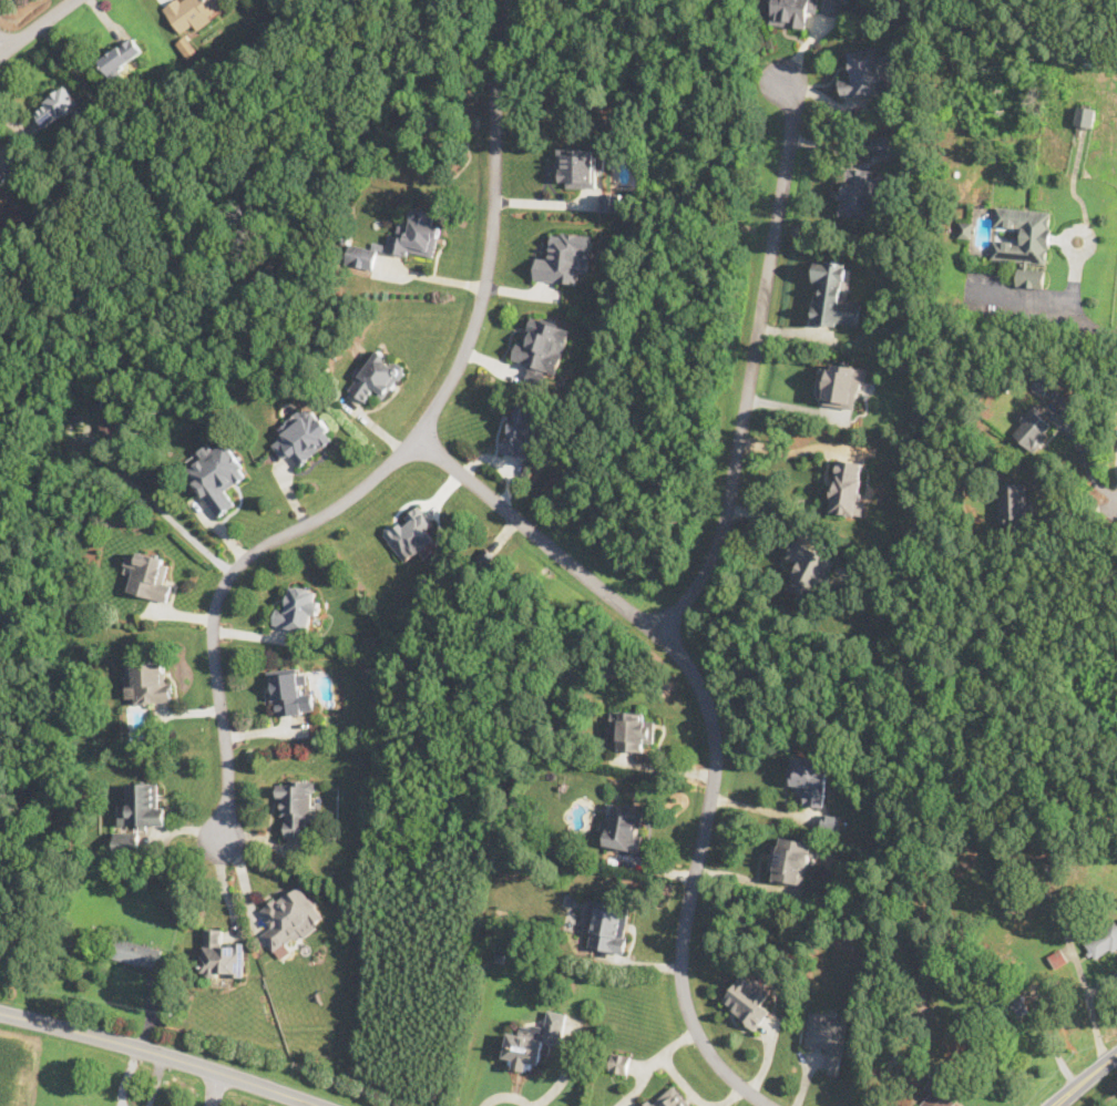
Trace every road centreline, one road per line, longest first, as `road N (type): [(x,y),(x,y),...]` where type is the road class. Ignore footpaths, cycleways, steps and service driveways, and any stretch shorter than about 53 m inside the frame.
road 1 (residential): [(224,844),(228,771),(213,629),(221,591),(248,556),(345,501),(422,438),(483,301),(498,75),(513,0)]
road 2 (residential): [(422,438),(664,635),(698,678),(717,735),(680,975),(705,1047),(737,1085),(772,1105)]
road 3 (residential): [(781,76),(796,96),(723,533),(664,635)]
road 4 (secondary): [(0,1011),(321,1105)]

